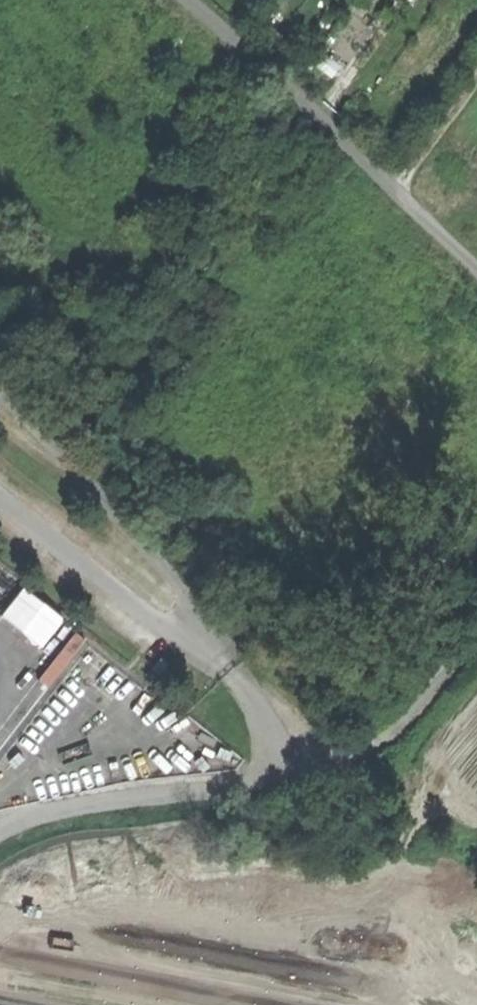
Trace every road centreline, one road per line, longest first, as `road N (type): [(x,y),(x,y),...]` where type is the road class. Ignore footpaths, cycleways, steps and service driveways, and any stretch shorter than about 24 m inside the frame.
road 1 (track): [(0,834),(62,810),(303,785),(351,770),(403,734),(476,642)]
road 2 (track): [(394,190),(192,0)]
road 3 (track): [(394,190),(476,70)]
road 4 (track): [(230,672),(269,742),(260,789)]

